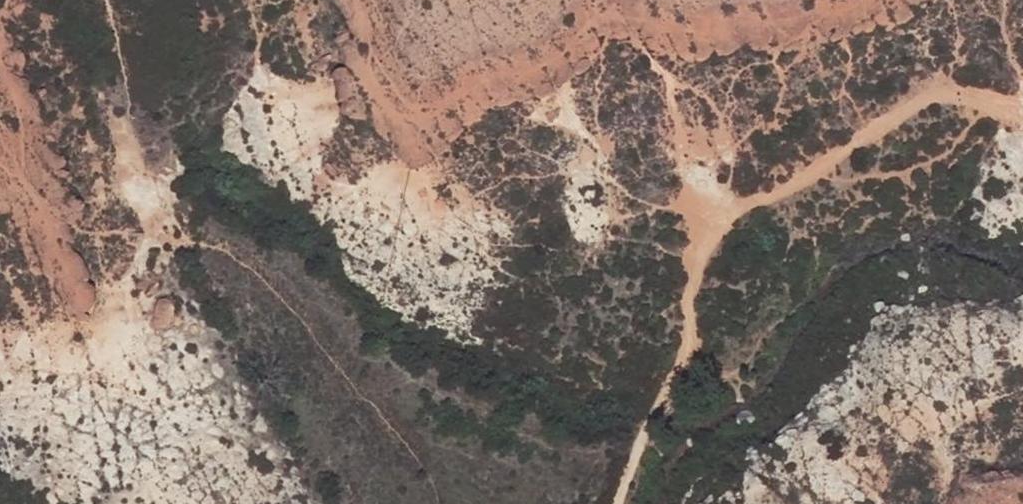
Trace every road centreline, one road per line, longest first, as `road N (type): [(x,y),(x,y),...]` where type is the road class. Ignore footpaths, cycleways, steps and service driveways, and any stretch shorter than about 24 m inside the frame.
road 1 (track): [(619,503),(694,343),(689,300),(710,220),(819,170),(920,100),(952,90),(1022,105)]

